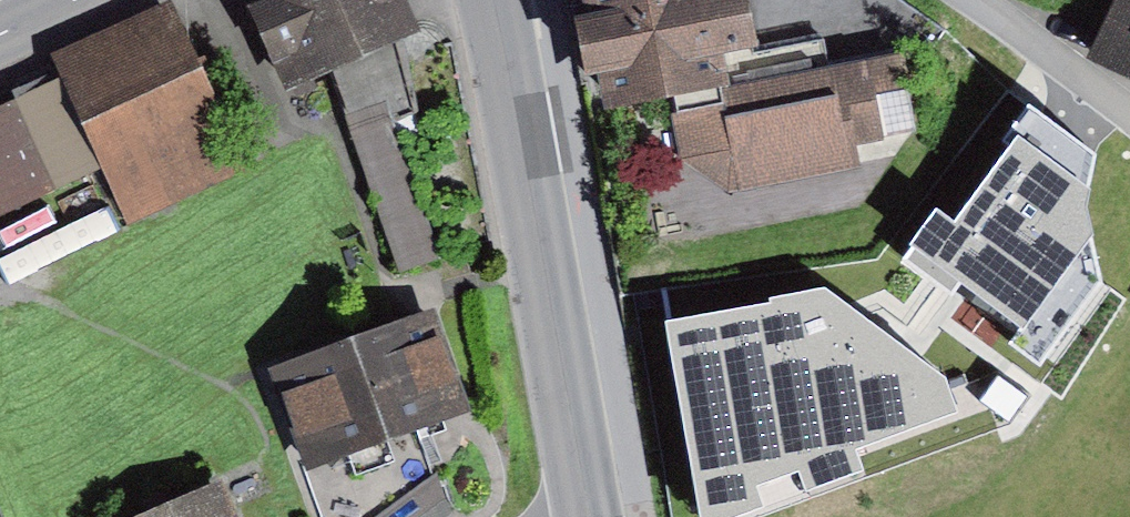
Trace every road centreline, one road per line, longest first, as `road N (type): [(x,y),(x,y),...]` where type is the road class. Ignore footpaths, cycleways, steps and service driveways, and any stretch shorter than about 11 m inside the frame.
road 1 (secondary): [(592,516),(493,0)]
road 2 (residential): [(1129,108),(969,0)]

